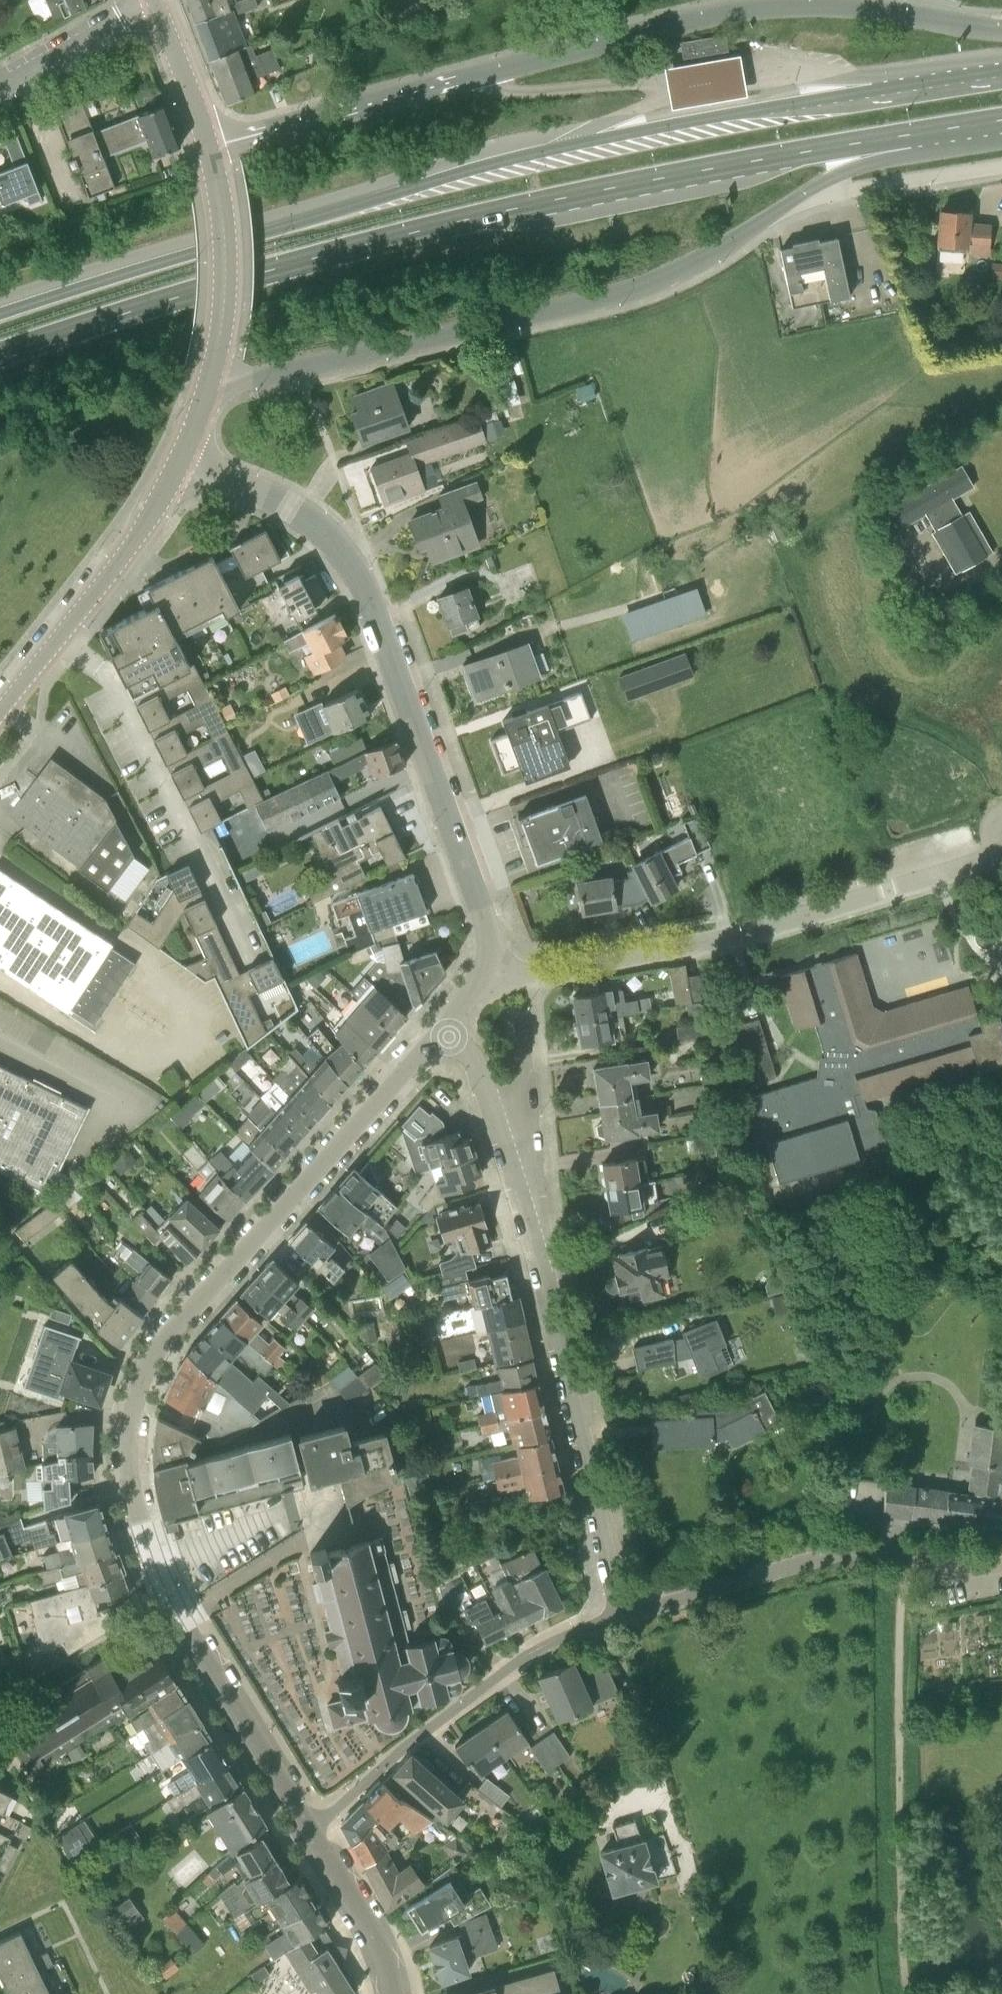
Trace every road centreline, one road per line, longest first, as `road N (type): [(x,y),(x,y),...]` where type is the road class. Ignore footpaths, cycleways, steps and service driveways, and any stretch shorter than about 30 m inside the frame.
road 1 (primary): [(1001,76),(540,153),(0,313)]
road 2 (residential): [(309,1825),(154,1559),(132,1491),(134,1399),(151,1360),(445,1032)]
road 3 (primary): [(0,357),(456,224),(910,135)]
road 4 (primary): [(1001,26),(809,2),(749,4),(207,148)]
road 5 (residential): [(489,976),(487,926),(359,573),(311,519),(183,456)]
road 6 (primary): [(210,376),(253,378),(603,301),(684,270),(797,199)]
road 7 (residential): [(623,1614),(545,1277),(478,1064),(445,1032)]
road 8 (residential): [(489,976),(733,936),(941,872),(1001,843)]
road 9 (residential): [(623,1614),(838,1552),(969,1563),(1001,1558)]
road 10 (residential): [(309,1825),(537,1651),(623,1614)]
road 11 (residential): [(0,713),(128,549),(183,456)]
road 12 (residential): [(210,376),(224,260),(207,148)]
road 13 (unclassified): [(797,199),(1001,170)]
road 14 (residential): [(391,1993),(380,1951),(309,1825)]
road 15 (residential): [(0,84),(149,0)]
road 16 (residential): [(207,148),(155,0)]
road 17 (primary): [(797,199),(910,135)]

